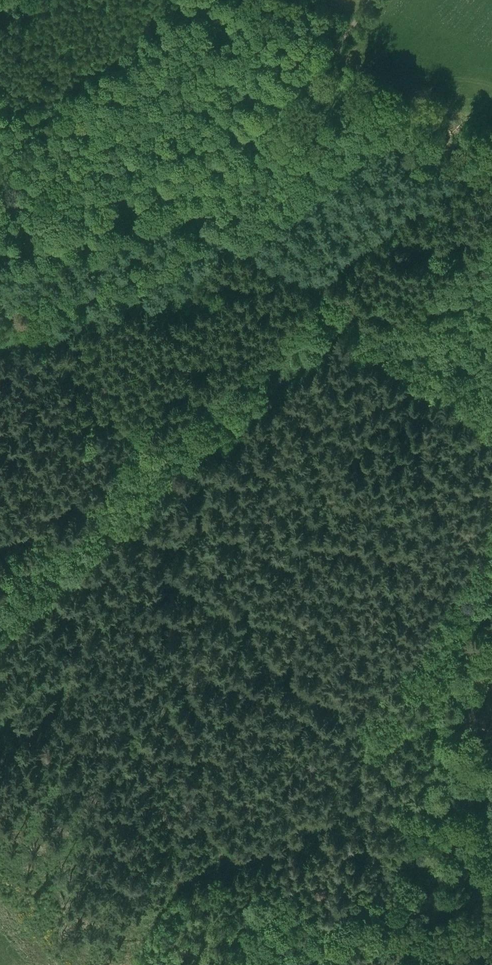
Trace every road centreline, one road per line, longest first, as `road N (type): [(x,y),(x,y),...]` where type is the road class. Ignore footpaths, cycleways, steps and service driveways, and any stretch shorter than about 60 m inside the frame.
road 1 (track): [(491,390),(184,208),(177,192),(275,119),(375,0)]
road 2 (track): [(362,312),(0,647)]
road 3 (track): [(177,192),(0,253)]

